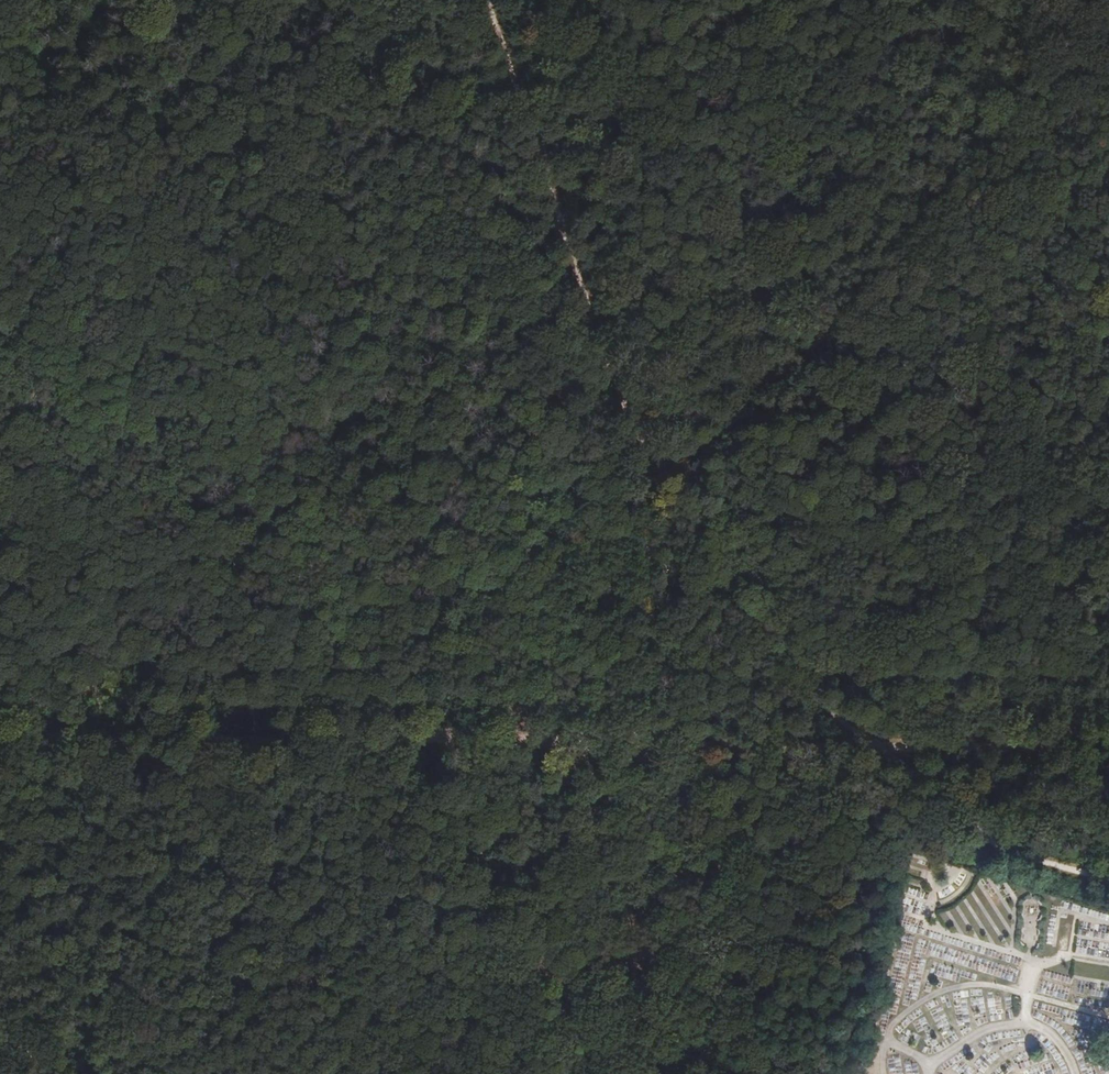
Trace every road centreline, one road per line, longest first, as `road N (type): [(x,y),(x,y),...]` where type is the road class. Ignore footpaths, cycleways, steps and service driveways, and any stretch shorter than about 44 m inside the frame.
road 1 (track): [(323,747),(1108,748)]
road 2 (track): [(1108,883),(1014,854),(829,707),(784,644),(747,538),(721,509),(629,440)]
road 3 (track): [(0,396),(65,476),(147,532),(187,540),(235,566),(322,628),(371,677)]
road 4 (track): [(629,440),(487,0)]
road 5 (track): [(597,1073),(616,1048),(645,878),(671,795),(648,746)]
road 6 (track): [(721,1073),(721,962),(704,838),(706,746)]
road 7 (track): [(0,745),(323,747)]

